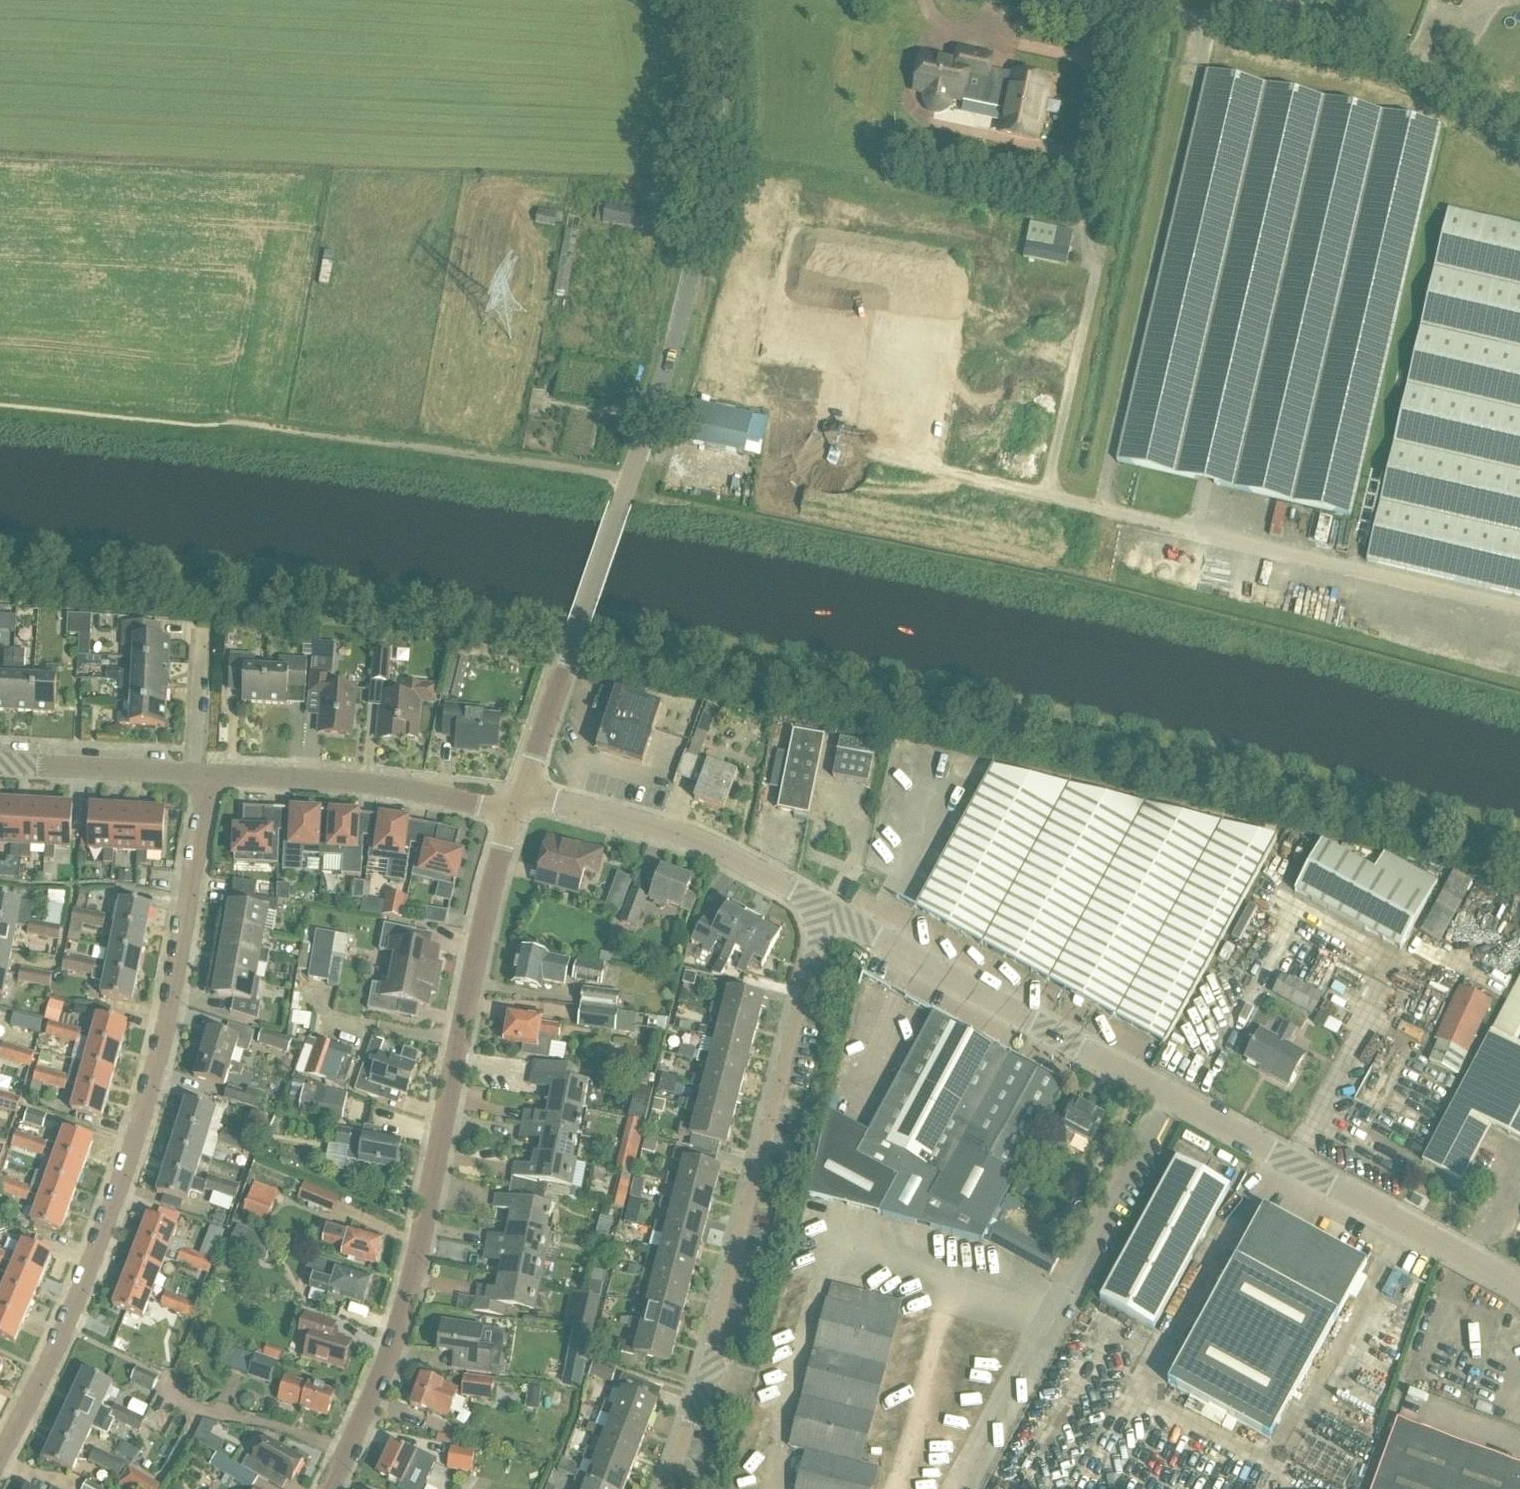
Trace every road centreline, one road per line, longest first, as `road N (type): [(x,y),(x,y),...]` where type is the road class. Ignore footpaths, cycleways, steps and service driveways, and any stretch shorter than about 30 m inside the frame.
road 1 (track): [(0,556),(194,581),(566,662),(977,719),(1260,774),(1519,841)]
road 2 (tertiary): [(522,793),(648,429),(693,268),(710,180),(702,0)]
road 3 (unclassified): [(1519,1289),(824,910)]
road 4 (residential): [(0,1462),(53,1367),(143,1124),(172,1017),(203,776)]
road 5 (tertiary): [(326,1488),(405,1318),(491,893),(514,815)]
road 6 (residential): [(665,1488),(824,910)]
road 7 (residential): [(1519,150),(1366,59),(1056,0)]
road 8 (residential): [(824,910),(707,845),(522,793)]
road 9 (residential): [(514,815),(360,784),(203,776)]
road 10 (residential): [(193,775),(0,766)]
road 11 (residential): [(193,775),(203,633)]

